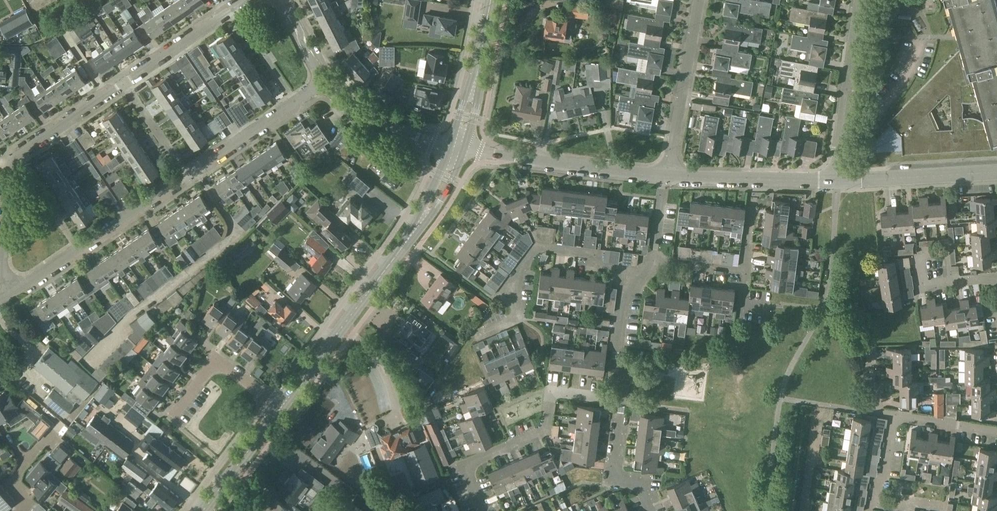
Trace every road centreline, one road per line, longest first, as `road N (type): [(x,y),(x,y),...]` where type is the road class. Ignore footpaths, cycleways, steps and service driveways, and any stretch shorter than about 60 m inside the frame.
road 1 (residential): [(0,300),(6,181),(15,159),(249,0)]
road 2 (residential): [(0,300),(323,84)]
road 3 (tertiary): [(282,410),(416,231),(458,149)]
road 4 (residential): [(940,507),(894,508),(874,499),(894,417),(996,430)]
road 5 (residential): [(482,510),(468,466),(534,436),(553,394),(621,398)]
road 6 (residential): [(645,272),(600,268),(580,252),(535,250),(523,262),(515,317),(475,334)]
road 7 (residential): [(458,149),(667,176)]
road 8 (residential): [(838,180),(859,0)]
road 9 (residential): [(698,0),(667,176)]
road 10 (residential): [(667,176),(838,180)]
road 11 (residential): [(838,180),(996,172)]
road 12 (tertiary): [(458,149),(492,0)]
road 13 (residential): [(458,149),(362,116),(323,84)]
road 14 (residential): [(282,410),(218,365),(172,416)]
road 15 (residential): [(996,278),(920,288),(915,257),(943,253)]
road 16 (residential): [(621,398),(615,360),(622,306),(645,272)]
road 17 (residential): [(650,510),(642,490),(614,472),(621,398)]
road 18 (tertiary): [(205,510),(282,410)]

